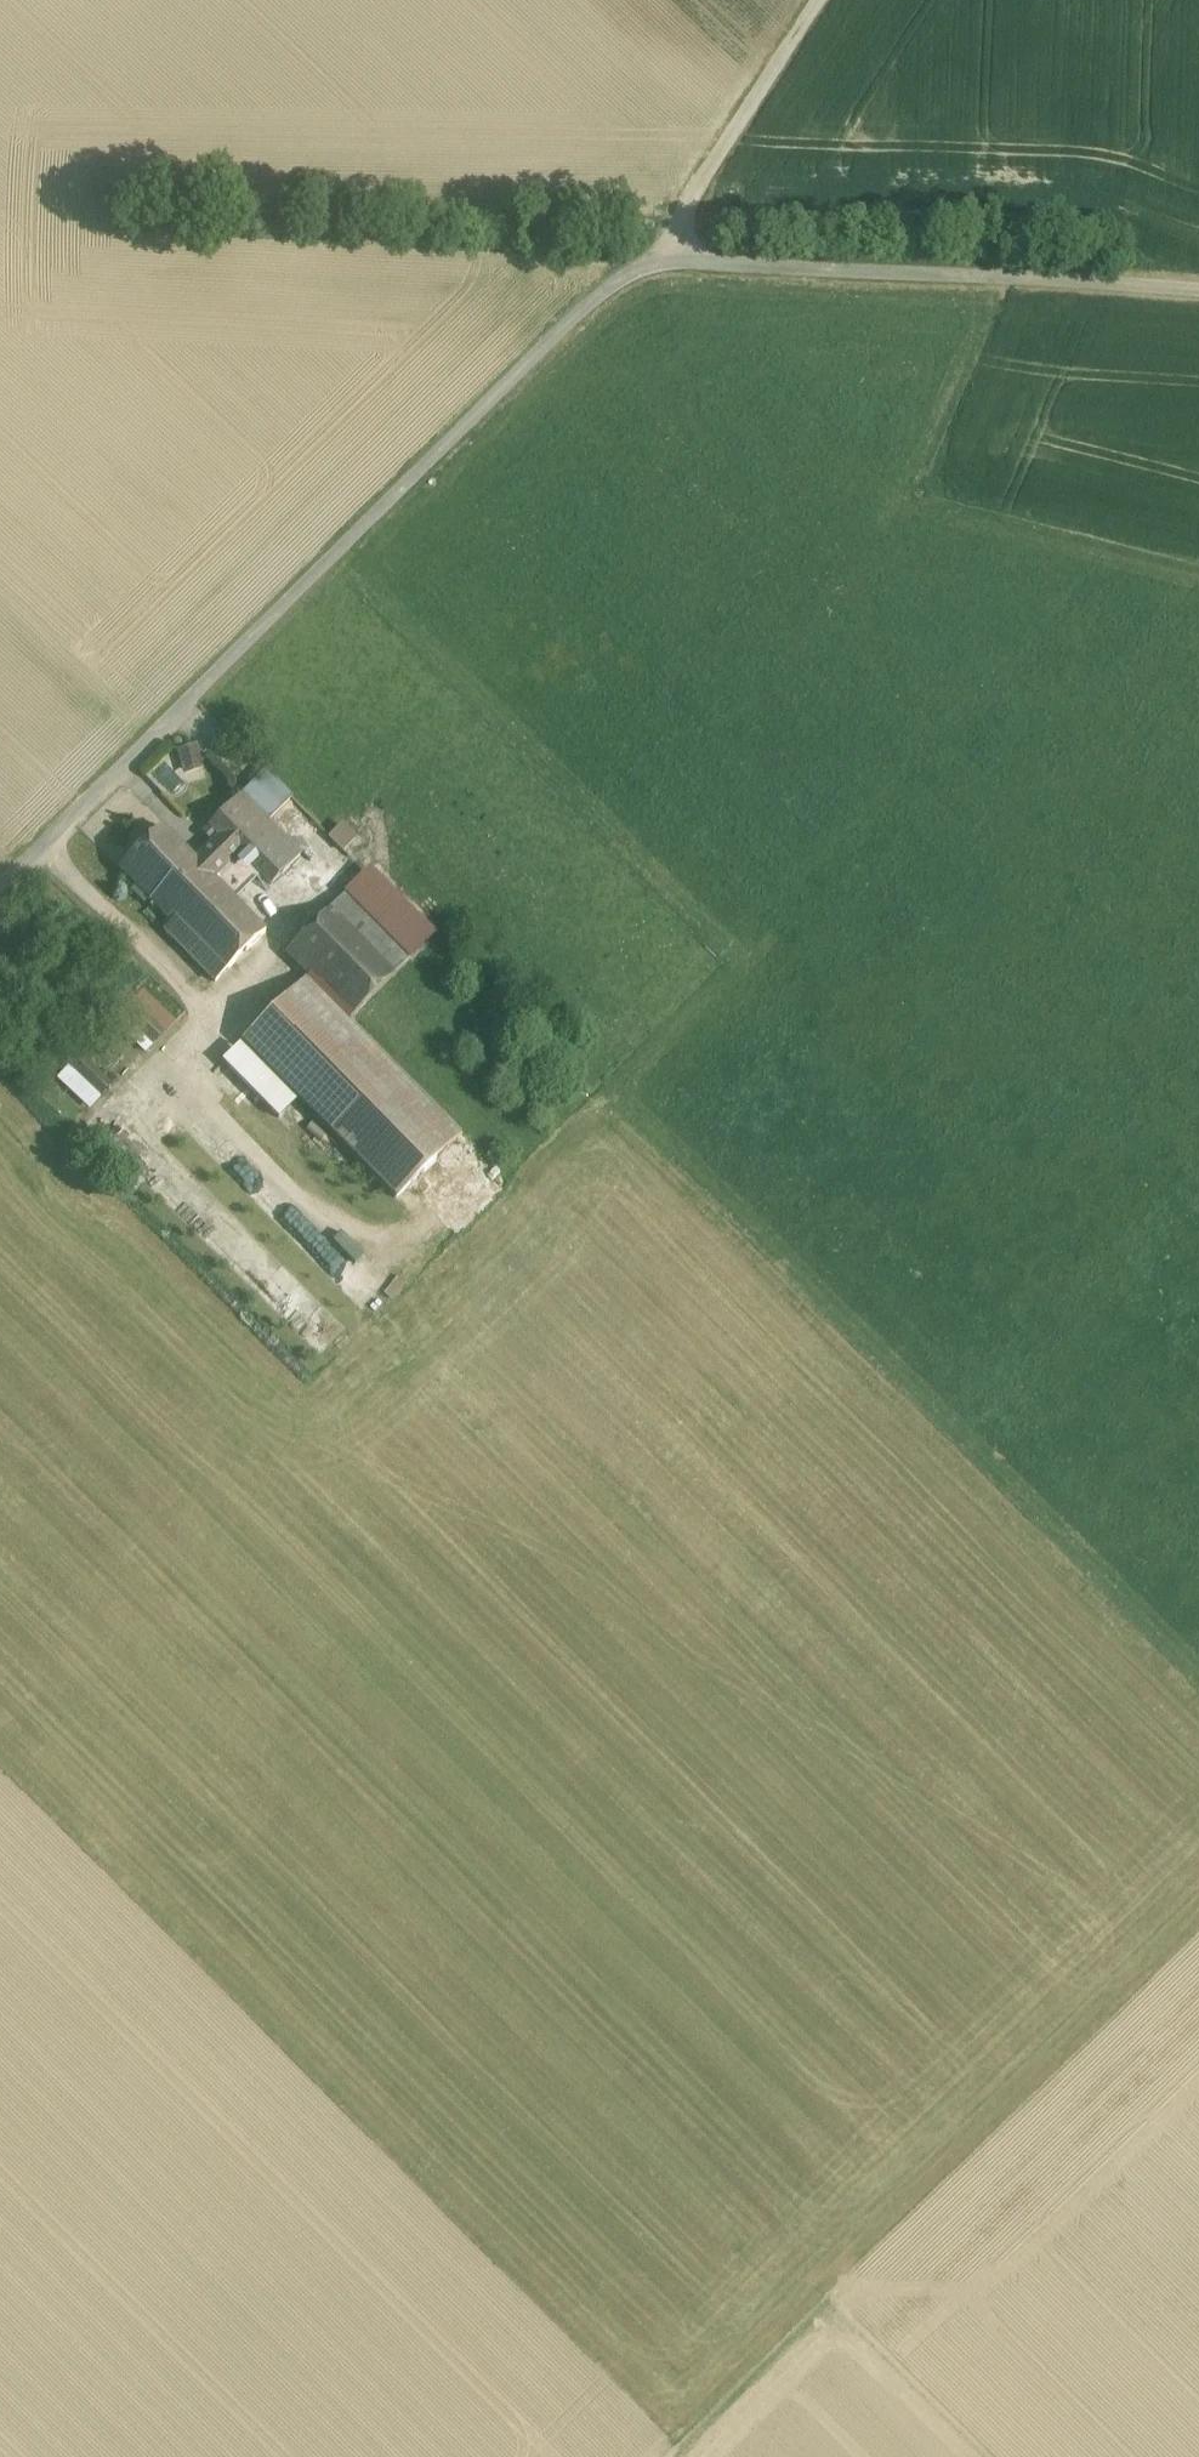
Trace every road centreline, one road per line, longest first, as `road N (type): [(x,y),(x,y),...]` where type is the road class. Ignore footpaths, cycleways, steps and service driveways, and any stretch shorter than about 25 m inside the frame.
road 1 (unclassified): [(0,892),(609,281),(666,254)]
road 2 (track): [(1198,284),(666,254),(824,0)]
road 3 (track): [(43,849),(221,1015),(155,1083)]

